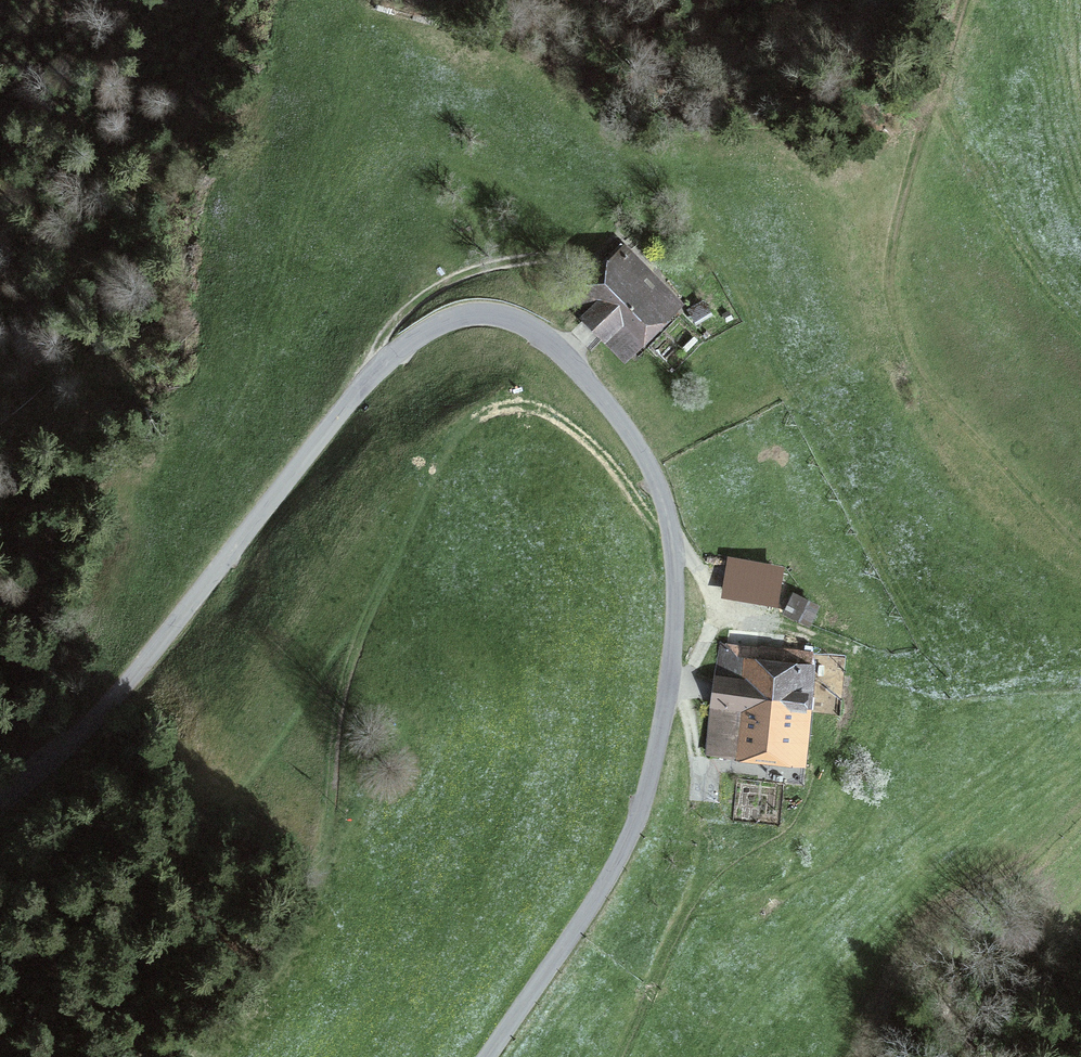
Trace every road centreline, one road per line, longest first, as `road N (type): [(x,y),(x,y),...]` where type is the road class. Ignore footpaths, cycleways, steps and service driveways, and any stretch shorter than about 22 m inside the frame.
road 1 (unclassified): [(0,802),(138,672),(354,394),(417,337),(462,311),(496,312),(540,337),(607,405),(651,467),(675,560),(666,697)]
road 2 (track): [(675,560),(574,428),(530,405),(502,404),(453,433),(437,459),(377,604),(326,694)]
road 3 (unclassified): [(666,697),(652,772),(624,847),(489,1056)]
road 4 (track): [(1080,959),(993,1003),(966,1056)]

